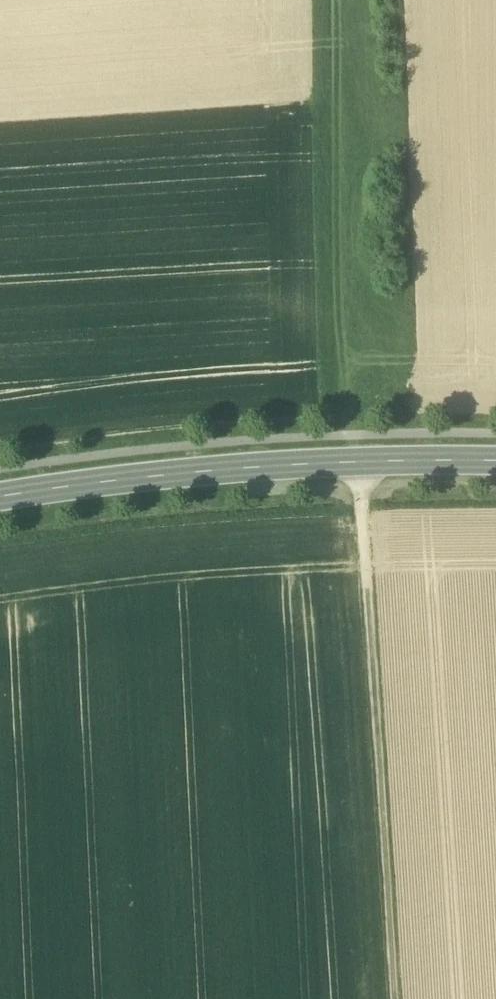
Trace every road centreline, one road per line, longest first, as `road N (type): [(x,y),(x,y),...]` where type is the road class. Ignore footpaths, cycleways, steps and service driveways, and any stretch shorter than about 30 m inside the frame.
road 1 (track): [(395,998),(361,475)]
road 2 (tertiary): [(0,508),(205,483),(495,476)]

